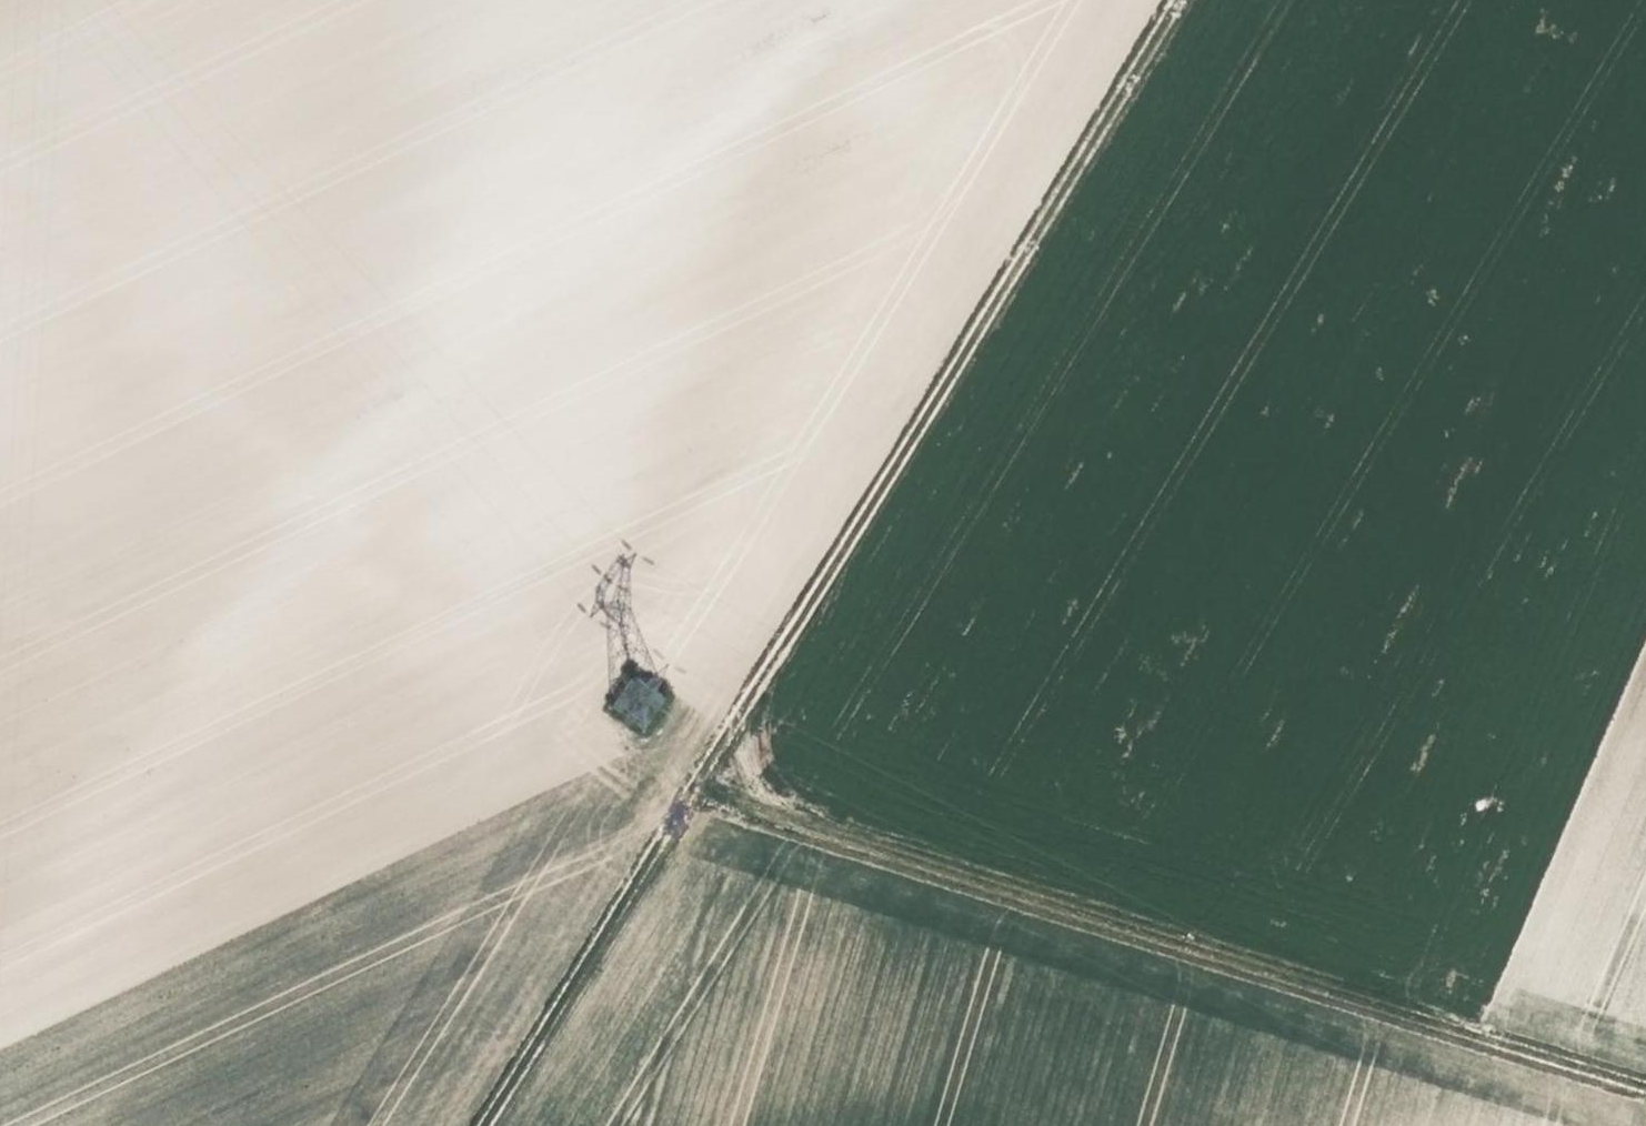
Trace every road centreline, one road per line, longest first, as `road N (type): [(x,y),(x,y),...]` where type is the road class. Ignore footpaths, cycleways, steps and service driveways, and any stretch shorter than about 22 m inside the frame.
road 1 (track): [(1178,0),(487,1125)]
road 2 (track): [(1645,1083),(693,796)]

